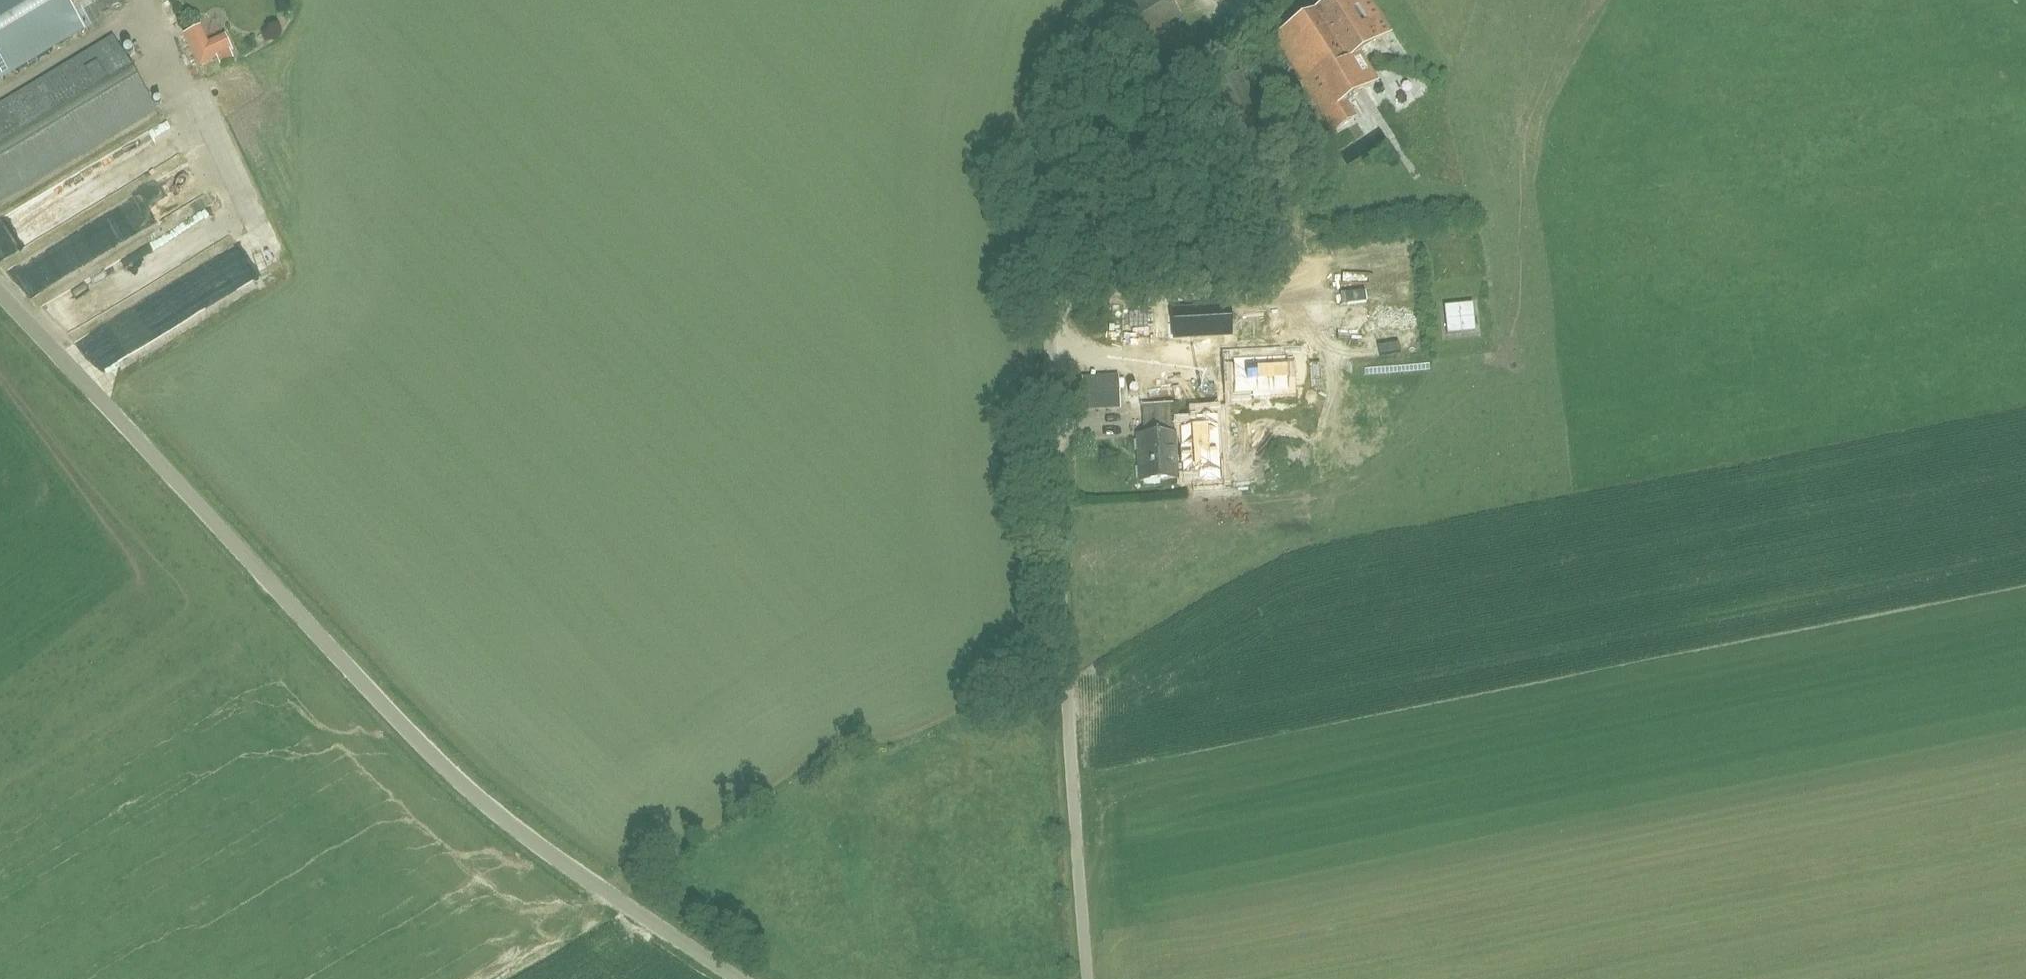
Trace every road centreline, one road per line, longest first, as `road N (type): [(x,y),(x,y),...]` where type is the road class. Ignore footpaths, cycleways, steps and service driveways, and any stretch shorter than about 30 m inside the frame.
road 1 (unclassified): [(0,295),(484,806),(735,978)]
road 2 (unclassified): [(1086,978),(1038,132),(1050,73),(1102,0)]

